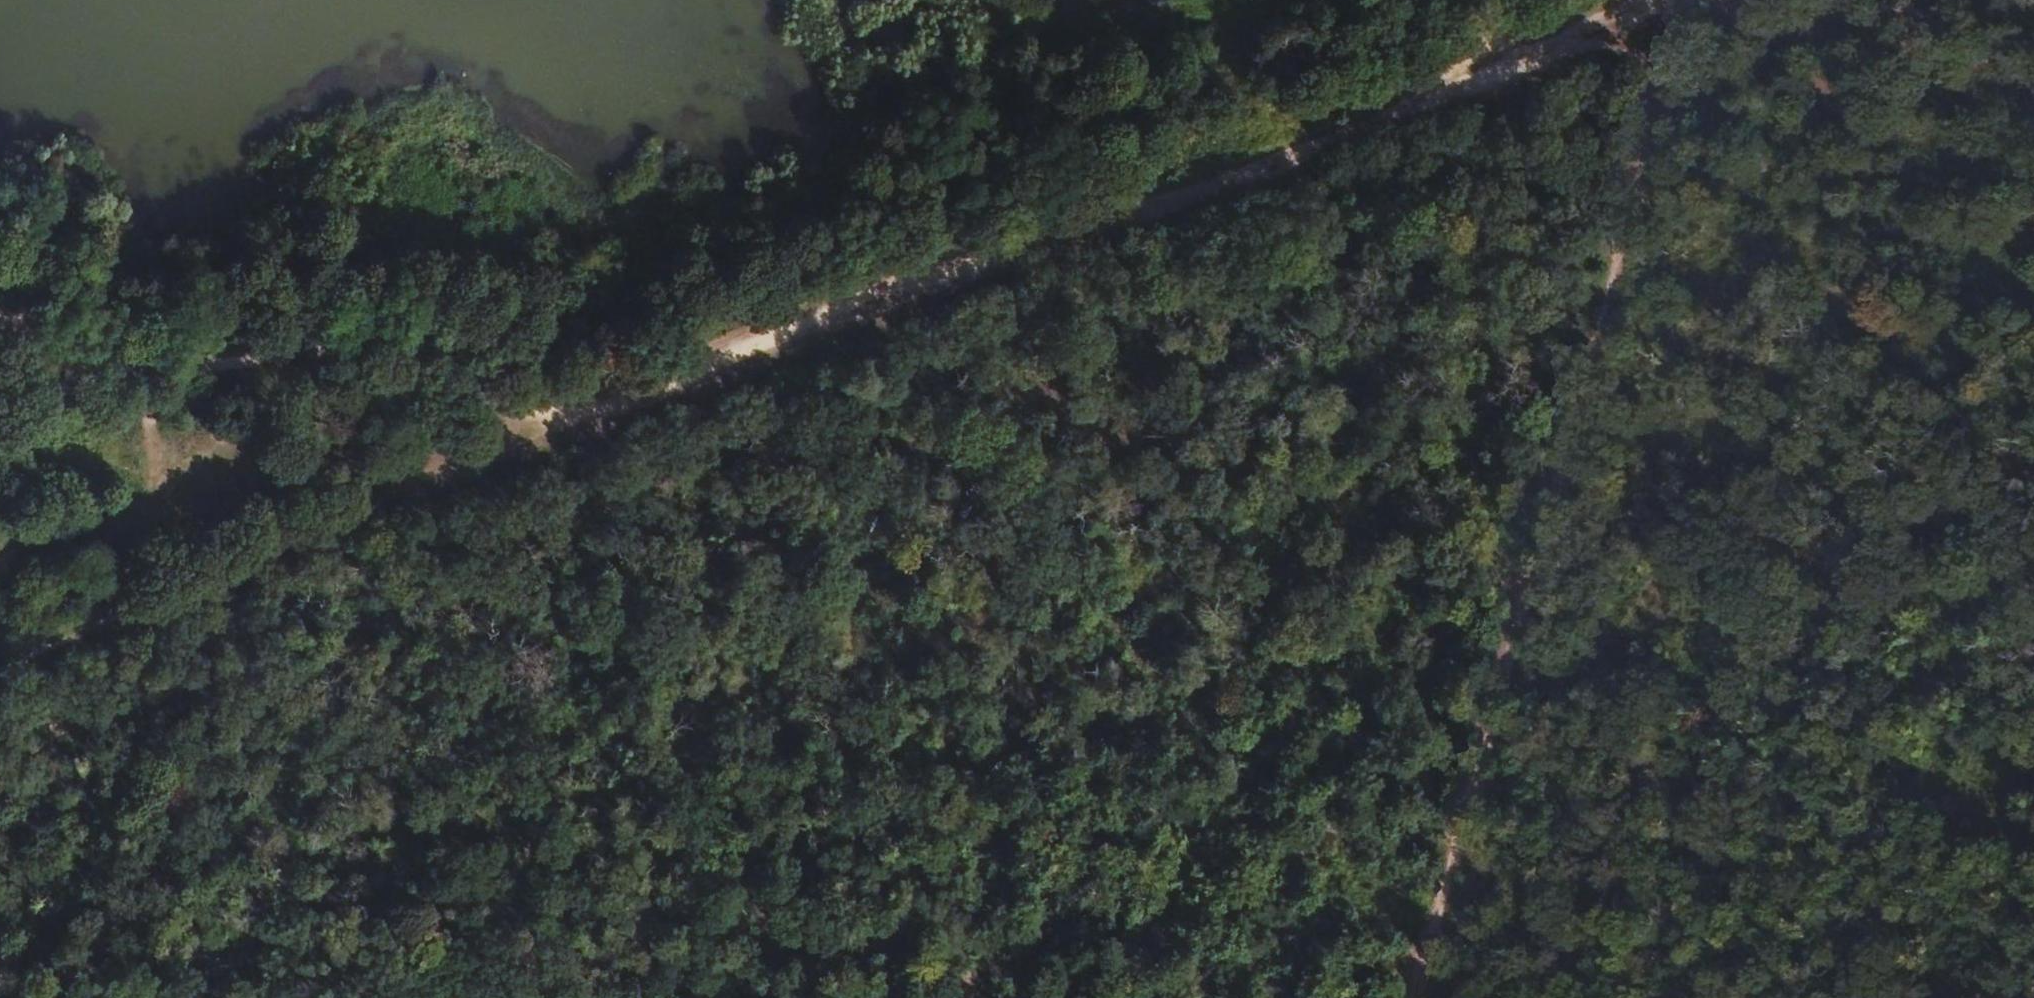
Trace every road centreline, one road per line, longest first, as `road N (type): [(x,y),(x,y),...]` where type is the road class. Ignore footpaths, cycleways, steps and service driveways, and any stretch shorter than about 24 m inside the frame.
road 1 (track): [(1662,0),(1587,49),(564,415),(507,402),(382,342),(156,362),(38,331),(0,309)]
road 2 (track): [(1420,997),(1671,0)]

